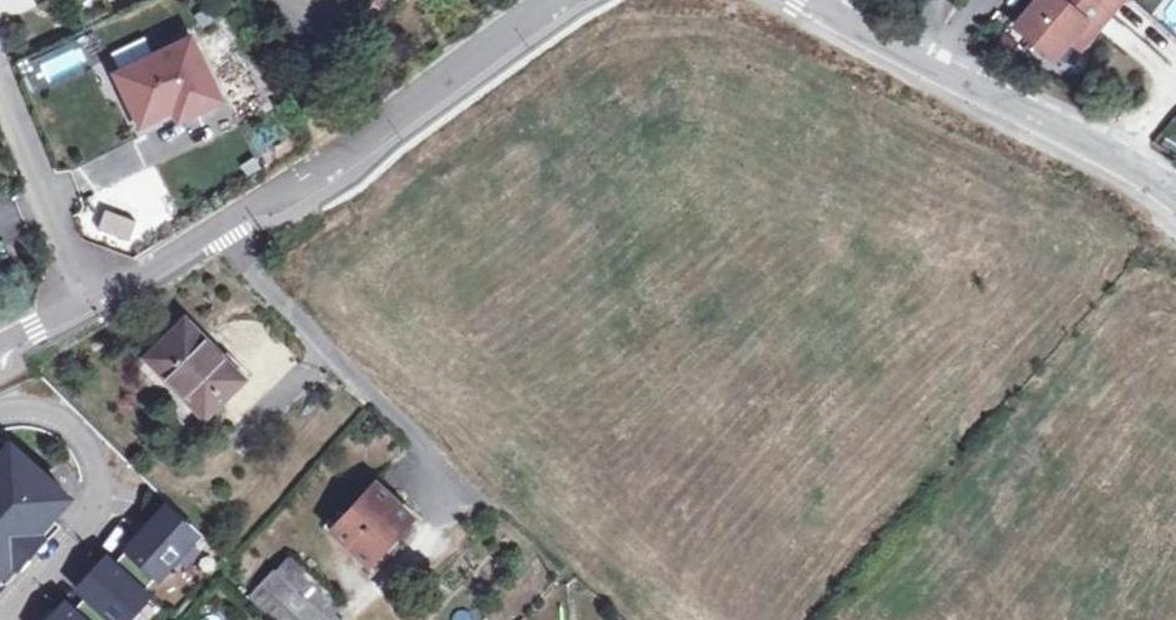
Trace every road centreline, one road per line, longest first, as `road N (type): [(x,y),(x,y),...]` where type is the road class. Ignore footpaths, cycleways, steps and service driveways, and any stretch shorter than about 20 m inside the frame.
road 1 (unclassified): [(539,0),(315,164),(91,304)]
road 2 (residential): [(0,411),(61,417),(93,451),(99,476),(96,502),(74,541),(6,619)]
road 3 (residential): [(0,82),(91,304)]
road 4 (residential): [(1124,148),(939,63)]
road 5 (track): [(504,619),(536,585),(536,560),(457,477)]
road 6 (residential): [(939,63),(821,0)]

